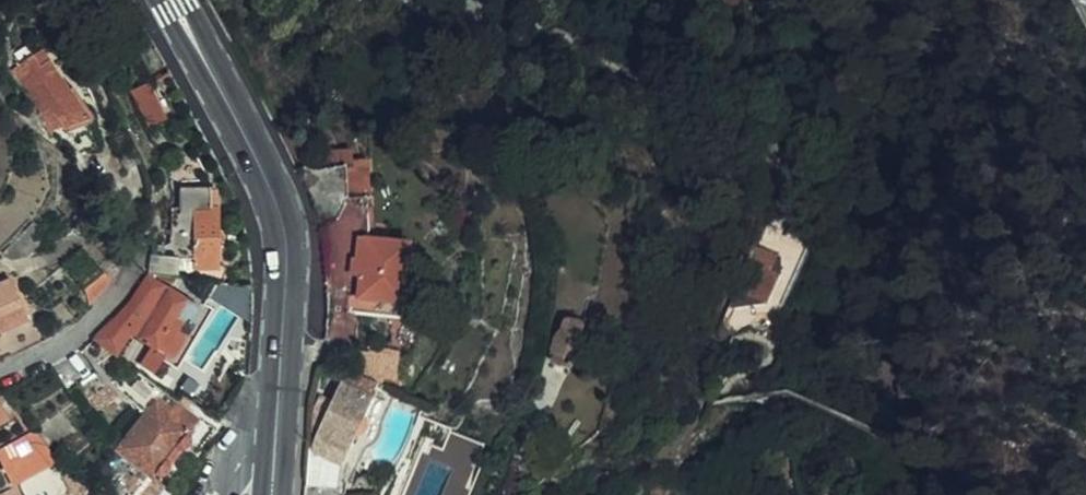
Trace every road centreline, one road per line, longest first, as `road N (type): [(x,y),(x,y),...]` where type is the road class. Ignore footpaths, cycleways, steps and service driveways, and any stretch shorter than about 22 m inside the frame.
road 1 (secondary): [(272,494),(285,224),(253,149),(171,0)]

